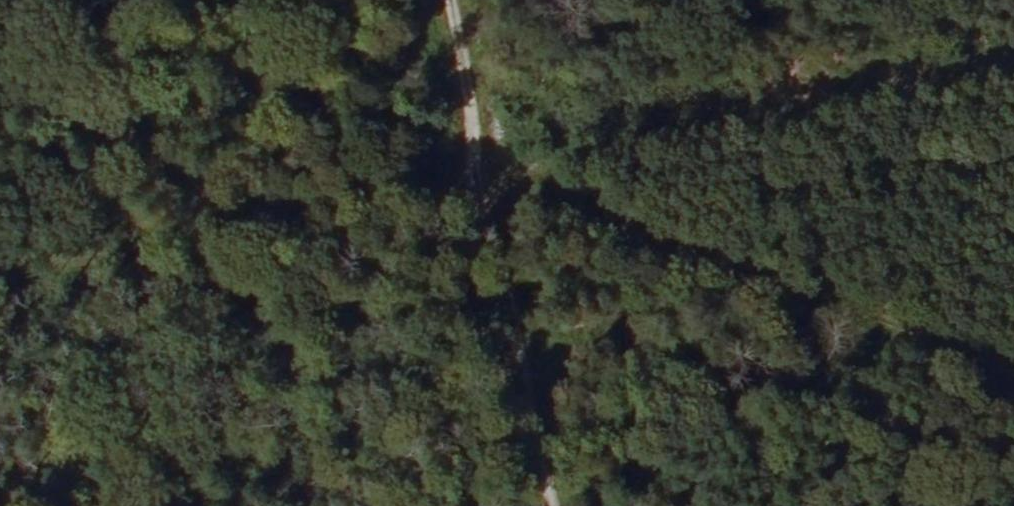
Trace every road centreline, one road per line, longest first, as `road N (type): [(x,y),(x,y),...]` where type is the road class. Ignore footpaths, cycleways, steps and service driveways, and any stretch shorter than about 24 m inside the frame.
road 1 (track): [(1013,379),(507,188),(0,289)]
road 2 (track): [(469,0),(567,505)]

